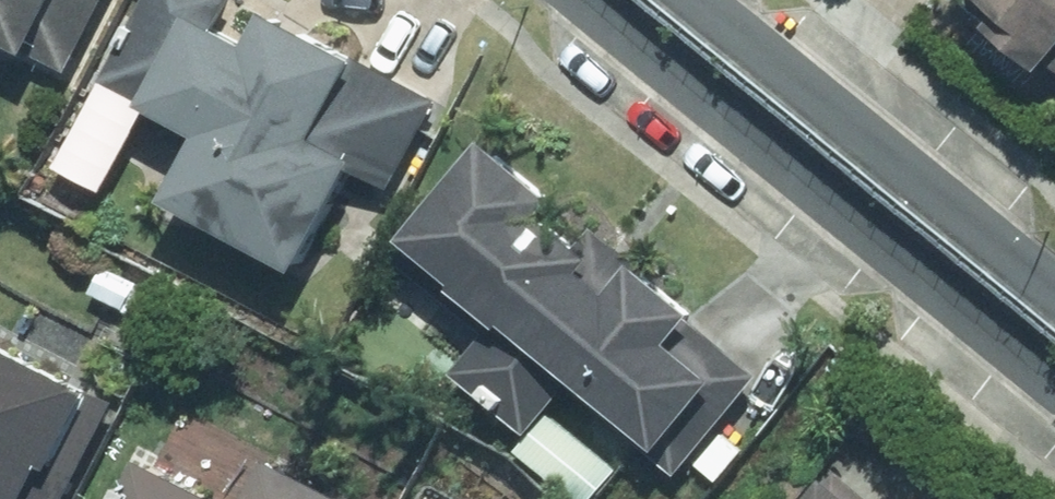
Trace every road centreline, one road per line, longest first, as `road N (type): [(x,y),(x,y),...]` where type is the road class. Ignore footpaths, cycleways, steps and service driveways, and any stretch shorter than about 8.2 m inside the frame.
road 1 (residential): [(1054,386),(584,0)]
road 2 (residential): [(701,0),(1054,288)]

